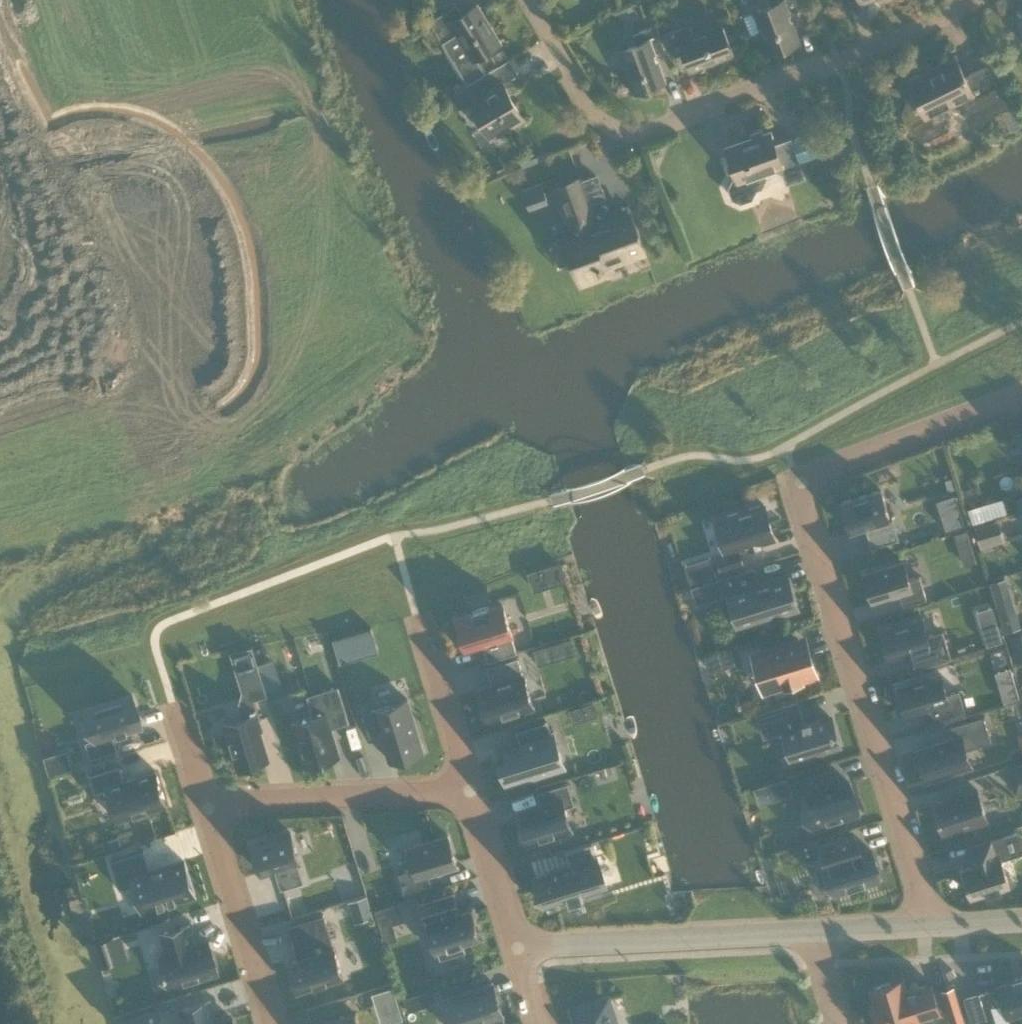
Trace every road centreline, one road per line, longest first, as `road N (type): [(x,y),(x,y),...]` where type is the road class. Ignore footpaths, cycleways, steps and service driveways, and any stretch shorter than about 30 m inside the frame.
road 1 (residential): [(1021,392),(795,478),(936,925)]
road 2 (residential): [(530,0),(588,109),(618,130),(642,131),(839,63),(970,0)]
road 3 (residential): [(0,367),(65,327),(61,255),(0,109)]
road 4 (unclassified): [(811,931),(516,947)]
road 5 (residential): [(469,790),(205,804)]
road 6 (residential): [(205,804),(271,1023)]
road 7 (residential): [(421,625),(469,790)]
road 8 (residential): [(469,790),(516,947)]
road 9 (unclassified): [(936,925),(811,931)]

